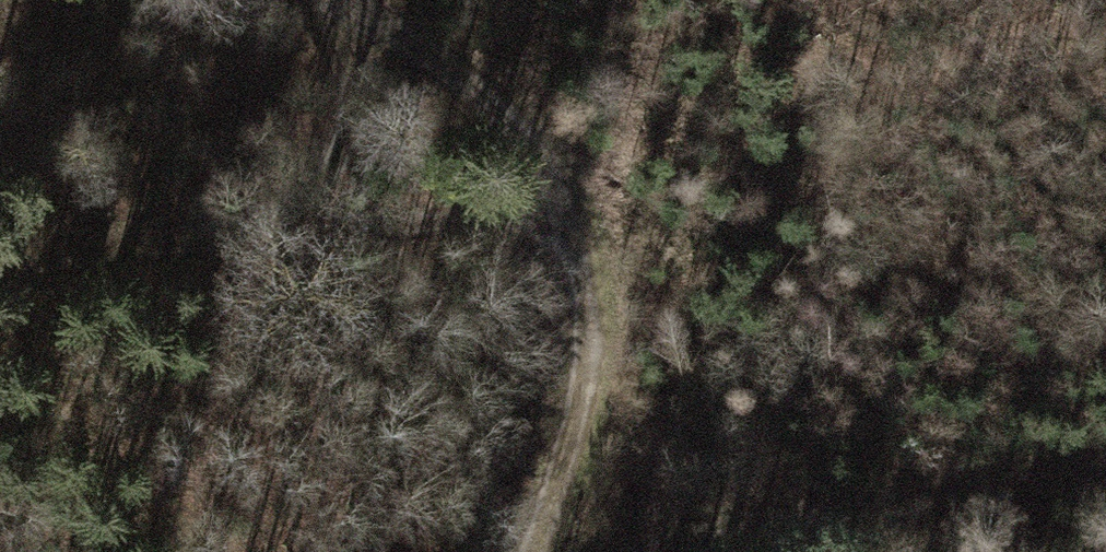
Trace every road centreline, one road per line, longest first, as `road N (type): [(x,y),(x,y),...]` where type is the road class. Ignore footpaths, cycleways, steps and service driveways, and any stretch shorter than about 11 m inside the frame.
road 1 (track): [(531,551),(582,433),(596,335),(578,208),(556,166),(350,0)]
road 2 (track): [(373,19),(372,171),(308,216),(0,251)]
road 3 (track): [(1105,467),(795,514),(658,551)]
road 4 (track): [(308,216),(578,208)]

